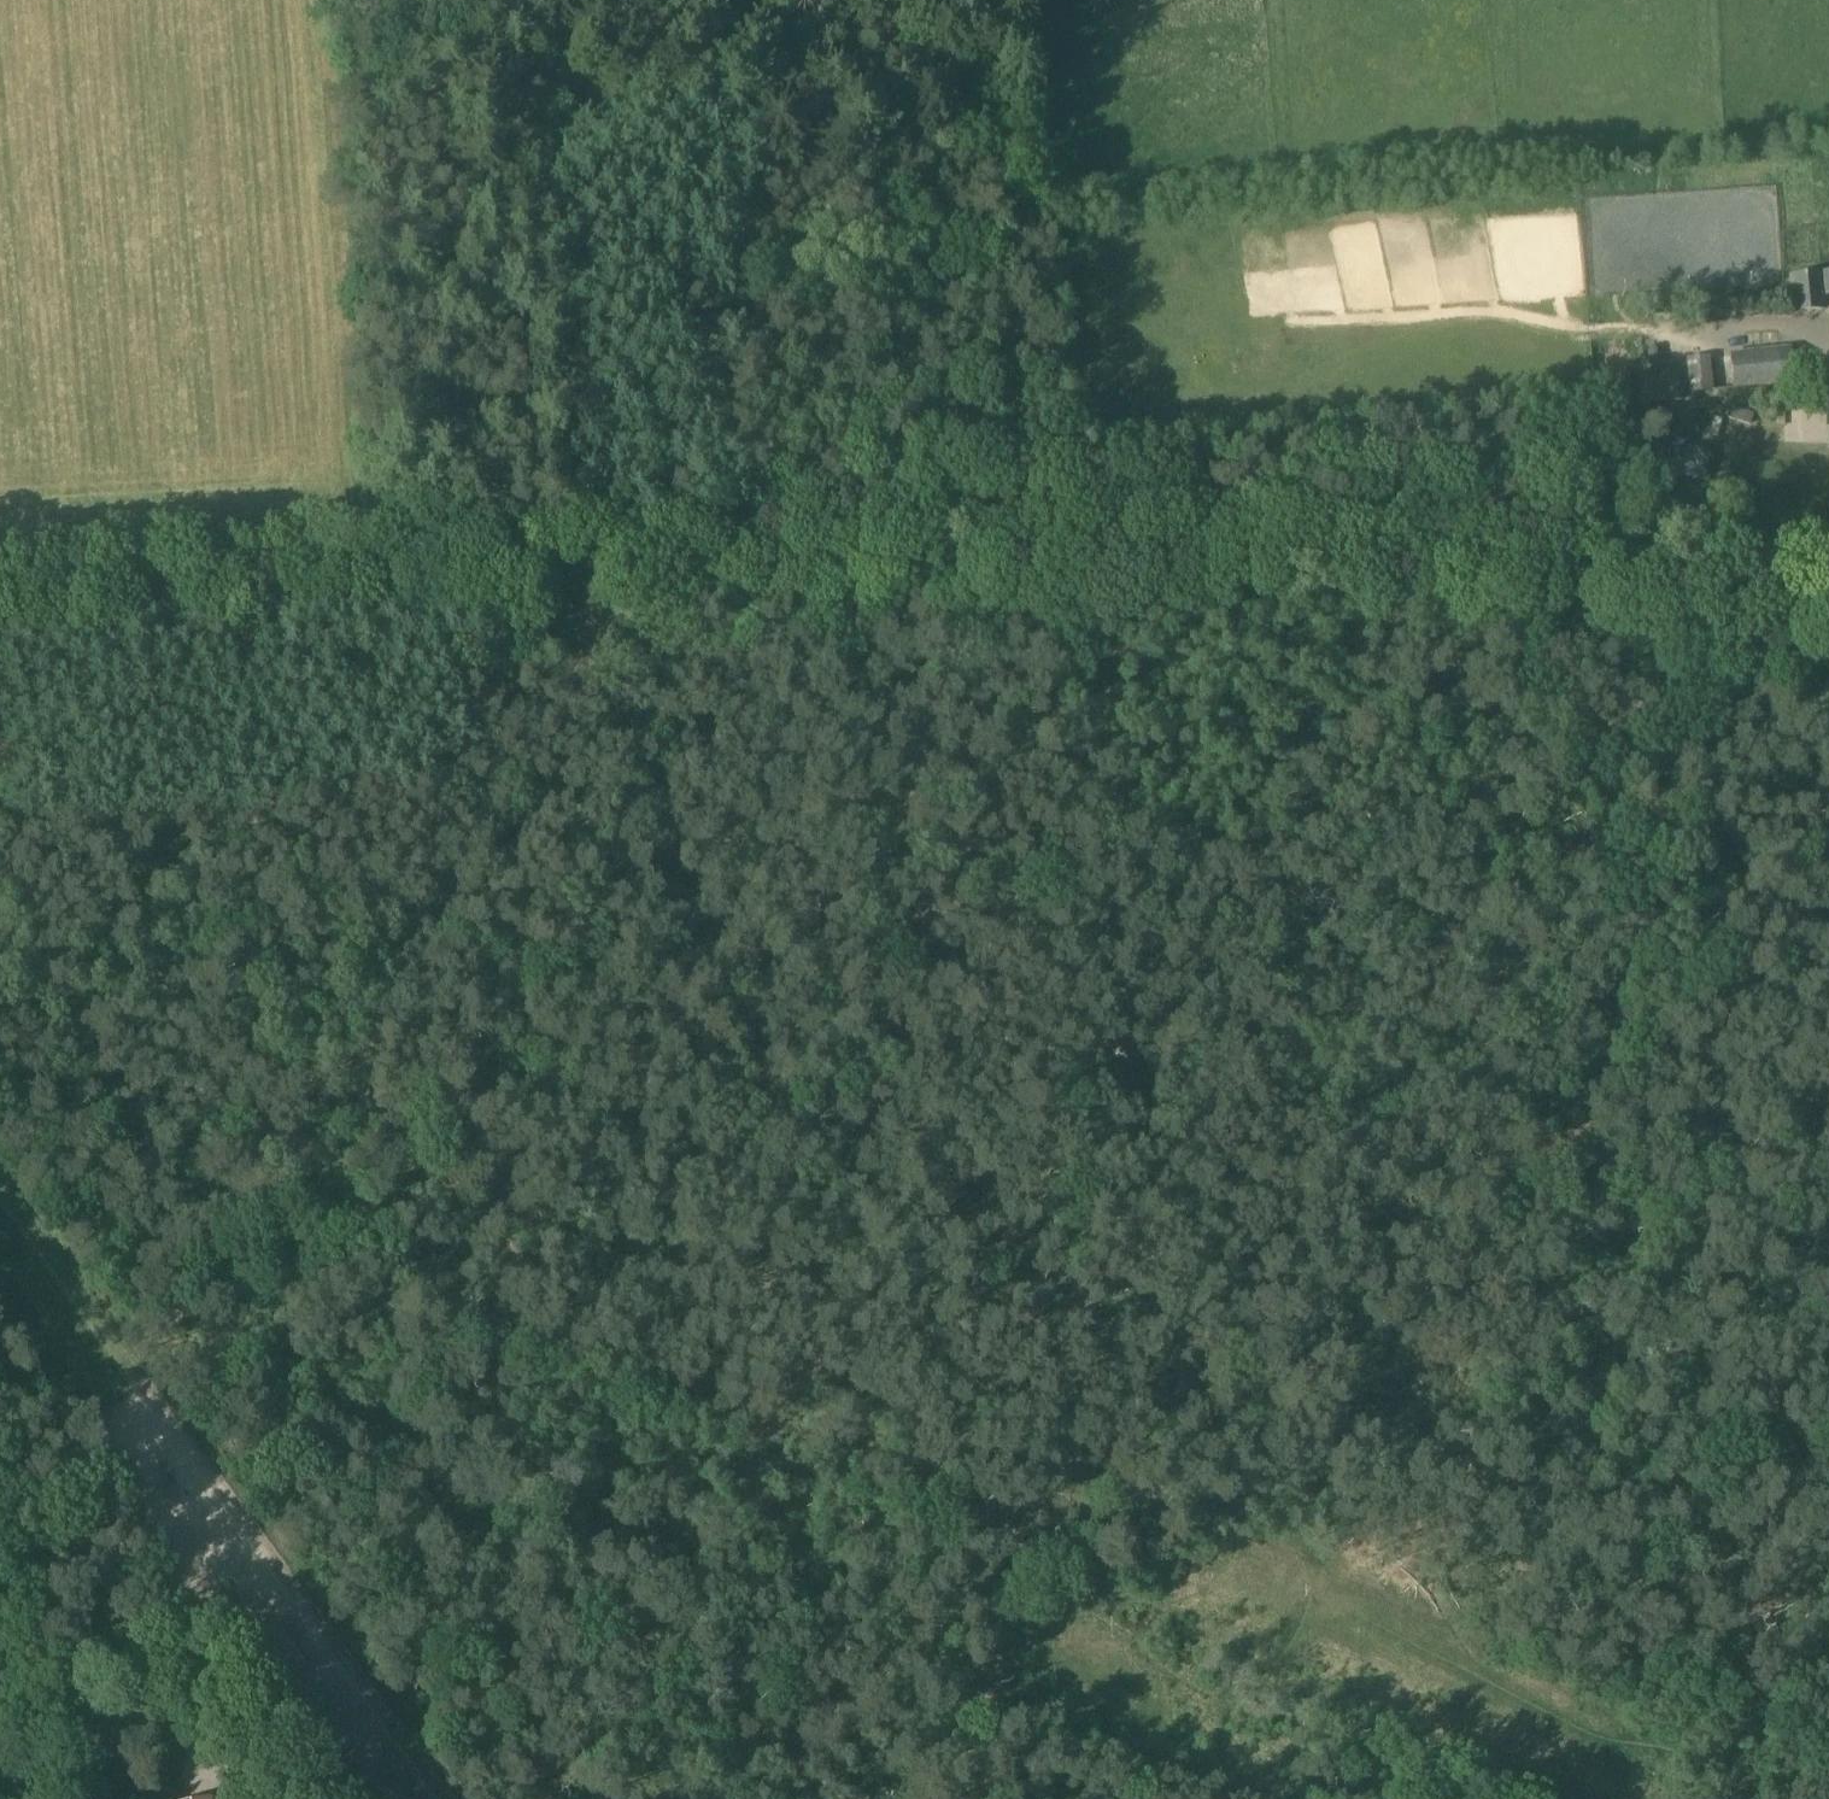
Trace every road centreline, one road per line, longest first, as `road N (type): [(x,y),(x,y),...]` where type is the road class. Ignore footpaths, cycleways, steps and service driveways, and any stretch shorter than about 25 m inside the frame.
road 1 (tertiary): [(0,595),(425,565),(1120,552),(1491,565),(1828,606)]
road 2 (track): [(369,1702),(0,1197)]
road 3 (track): [(543,214),(535,561)]

